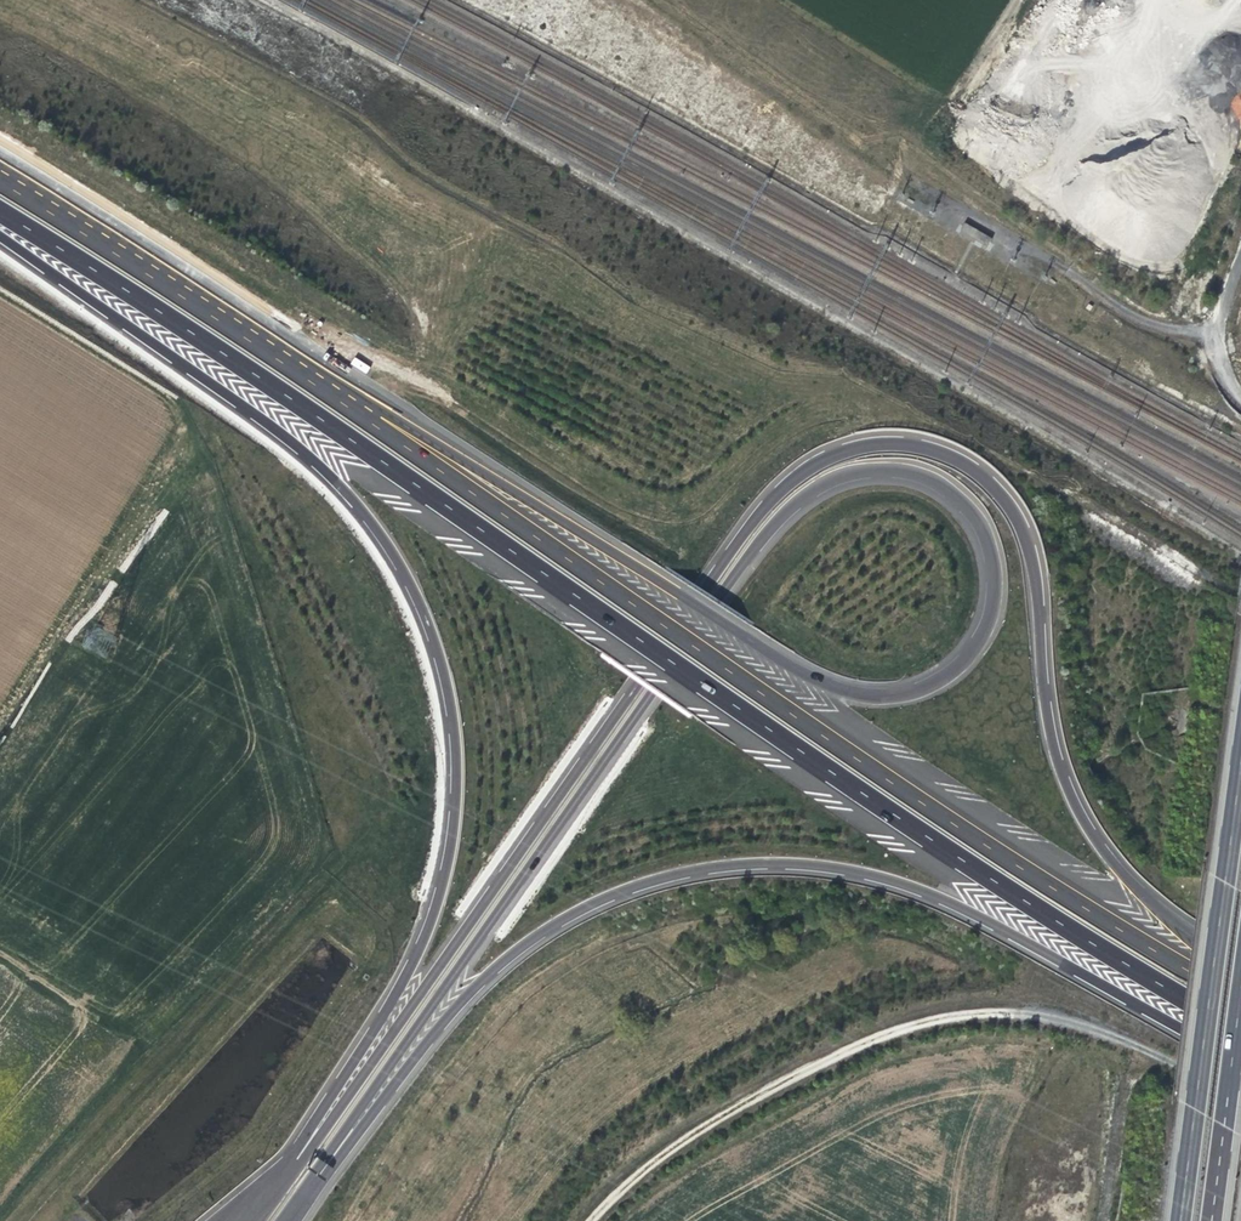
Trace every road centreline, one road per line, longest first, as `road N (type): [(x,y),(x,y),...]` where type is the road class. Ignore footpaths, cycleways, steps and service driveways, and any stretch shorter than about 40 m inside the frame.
road 1 (motorway): [(321,1172),(332,1148),(644,702),(750,548),(804,491),(841,471),(906,469),(938,484),(974,514),(988,551),(993,601),(949,672),(915,689),(871,695),(822,682),(772,656),(746,638),(655,579),(485,469),(322,363),(287,361)]
road 2 (motorway): [(1240,963),(1137,891),(1081,820),(1047,730),(1034,582),(1008,507),(976,470),(936,449),(857,444),(783,483),(739,532),(318,1141),(295,1160)]
road 3 (motorway): [(0,213),(267,381),(1063,928),(1240,1029)]
road 4 (motorway): [(0,238),(286,438),(343,489),(381,535),(438,657),(454,791),(434,905),(389,1005),(295,1160)]
road 5 (motorway): [(1240,995),(1077,901),(287,361)]
road 6 (motorway): [(321,1172),(461,996),(499,960),(591,901),(726,865),(846,871),(938,898),(1240,1060)]
road 7 (primary): [(1240,768),(1176,1220)]
road 8 (motorway): [(287,361),(0,179)]
road 9 (primary): [(1208,1220),(1240,987)]
road 10 (unclassified): [(1240,402),(1222,382),(1210,345),(1240,251)]

